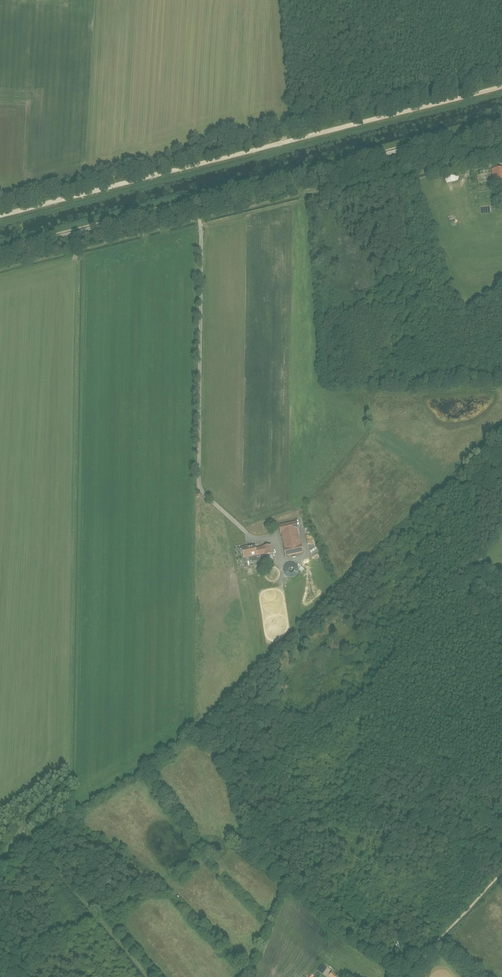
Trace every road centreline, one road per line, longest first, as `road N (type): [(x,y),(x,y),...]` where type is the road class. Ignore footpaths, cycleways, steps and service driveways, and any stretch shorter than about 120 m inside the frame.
road 1 (unclassified): [(0,254),(501,125)]
road 2 (track): [(501,87),(0,215)]
road 3 (track): [(406,976),(501,874)]

